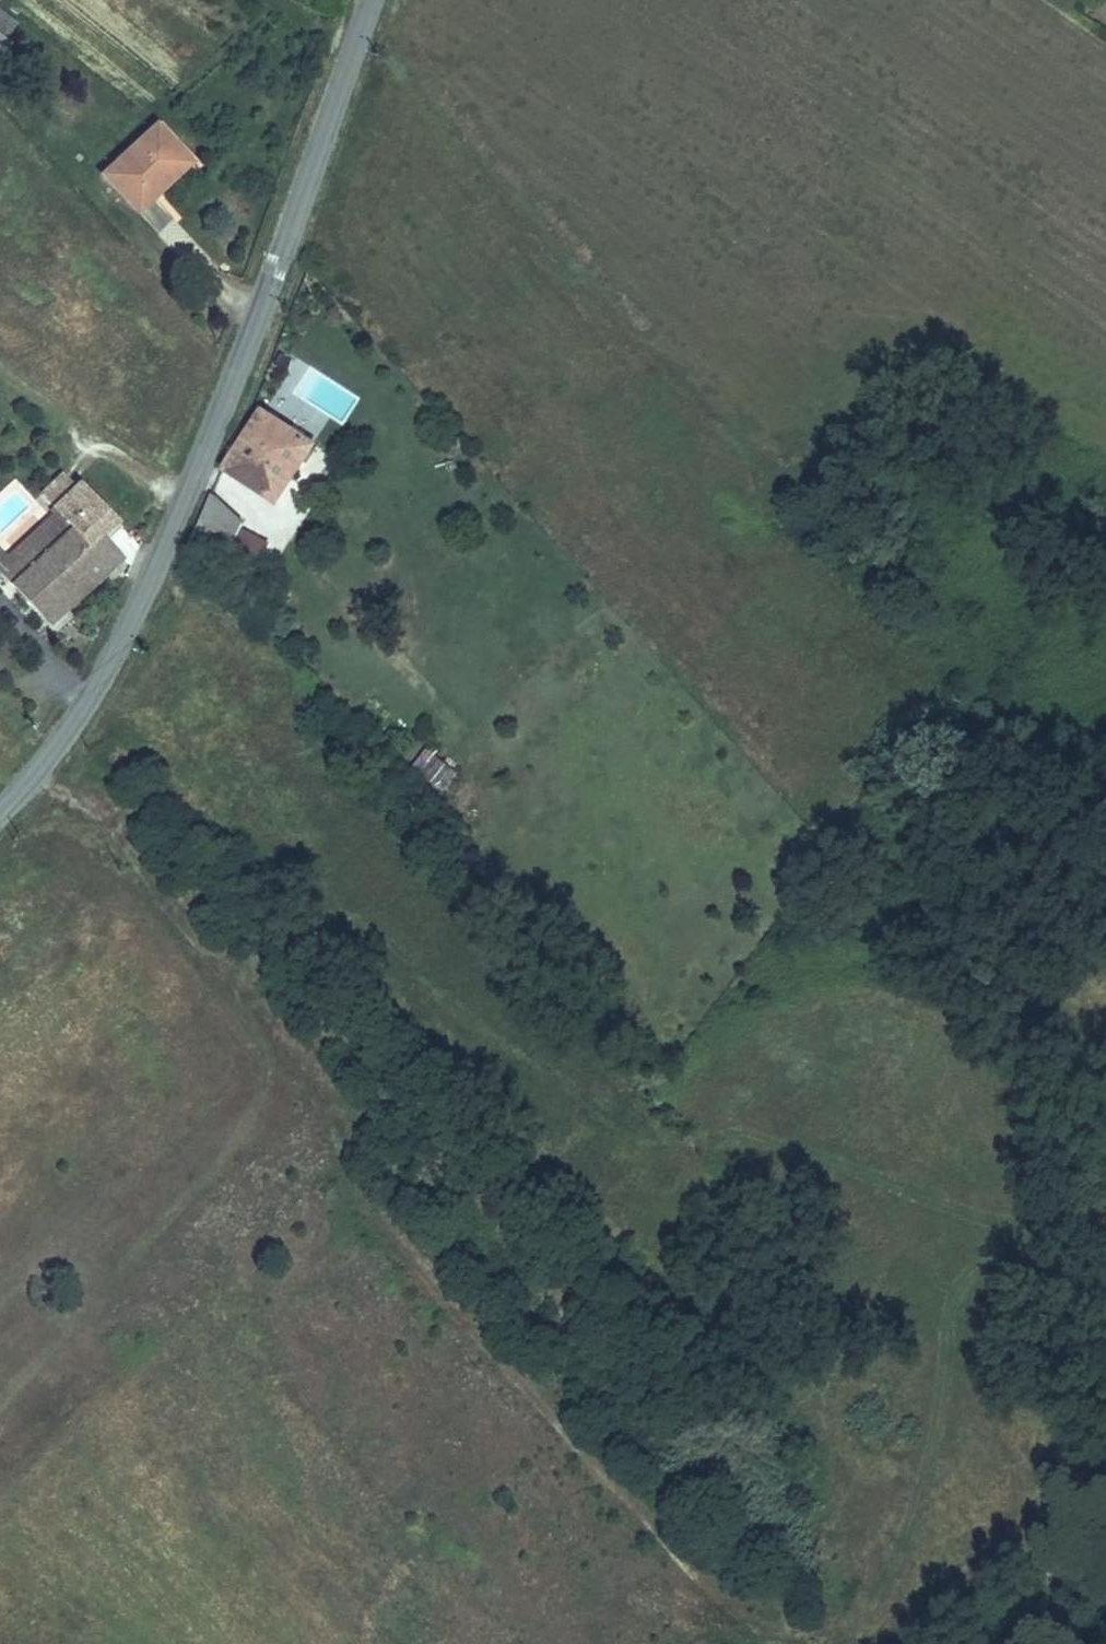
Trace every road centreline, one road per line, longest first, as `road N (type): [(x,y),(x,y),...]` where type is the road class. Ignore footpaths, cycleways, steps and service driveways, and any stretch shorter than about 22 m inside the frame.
road 1 (unclassified): [(369,0),(201,464),(134,610),(86,701),(0,808)]

